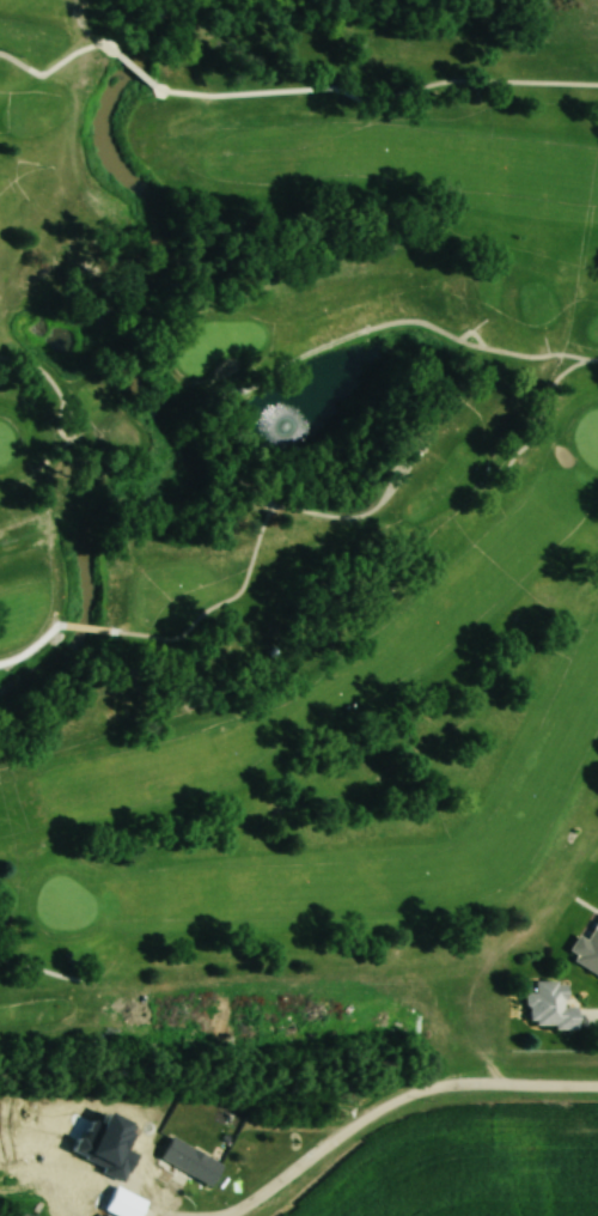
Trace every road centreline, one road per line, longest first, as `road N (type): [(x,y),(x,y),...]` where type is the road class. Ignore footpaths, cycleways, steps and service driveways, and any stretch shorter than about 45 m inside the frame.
road 1 (residential): [(202,1215),(423,1078),(597,1075)]

